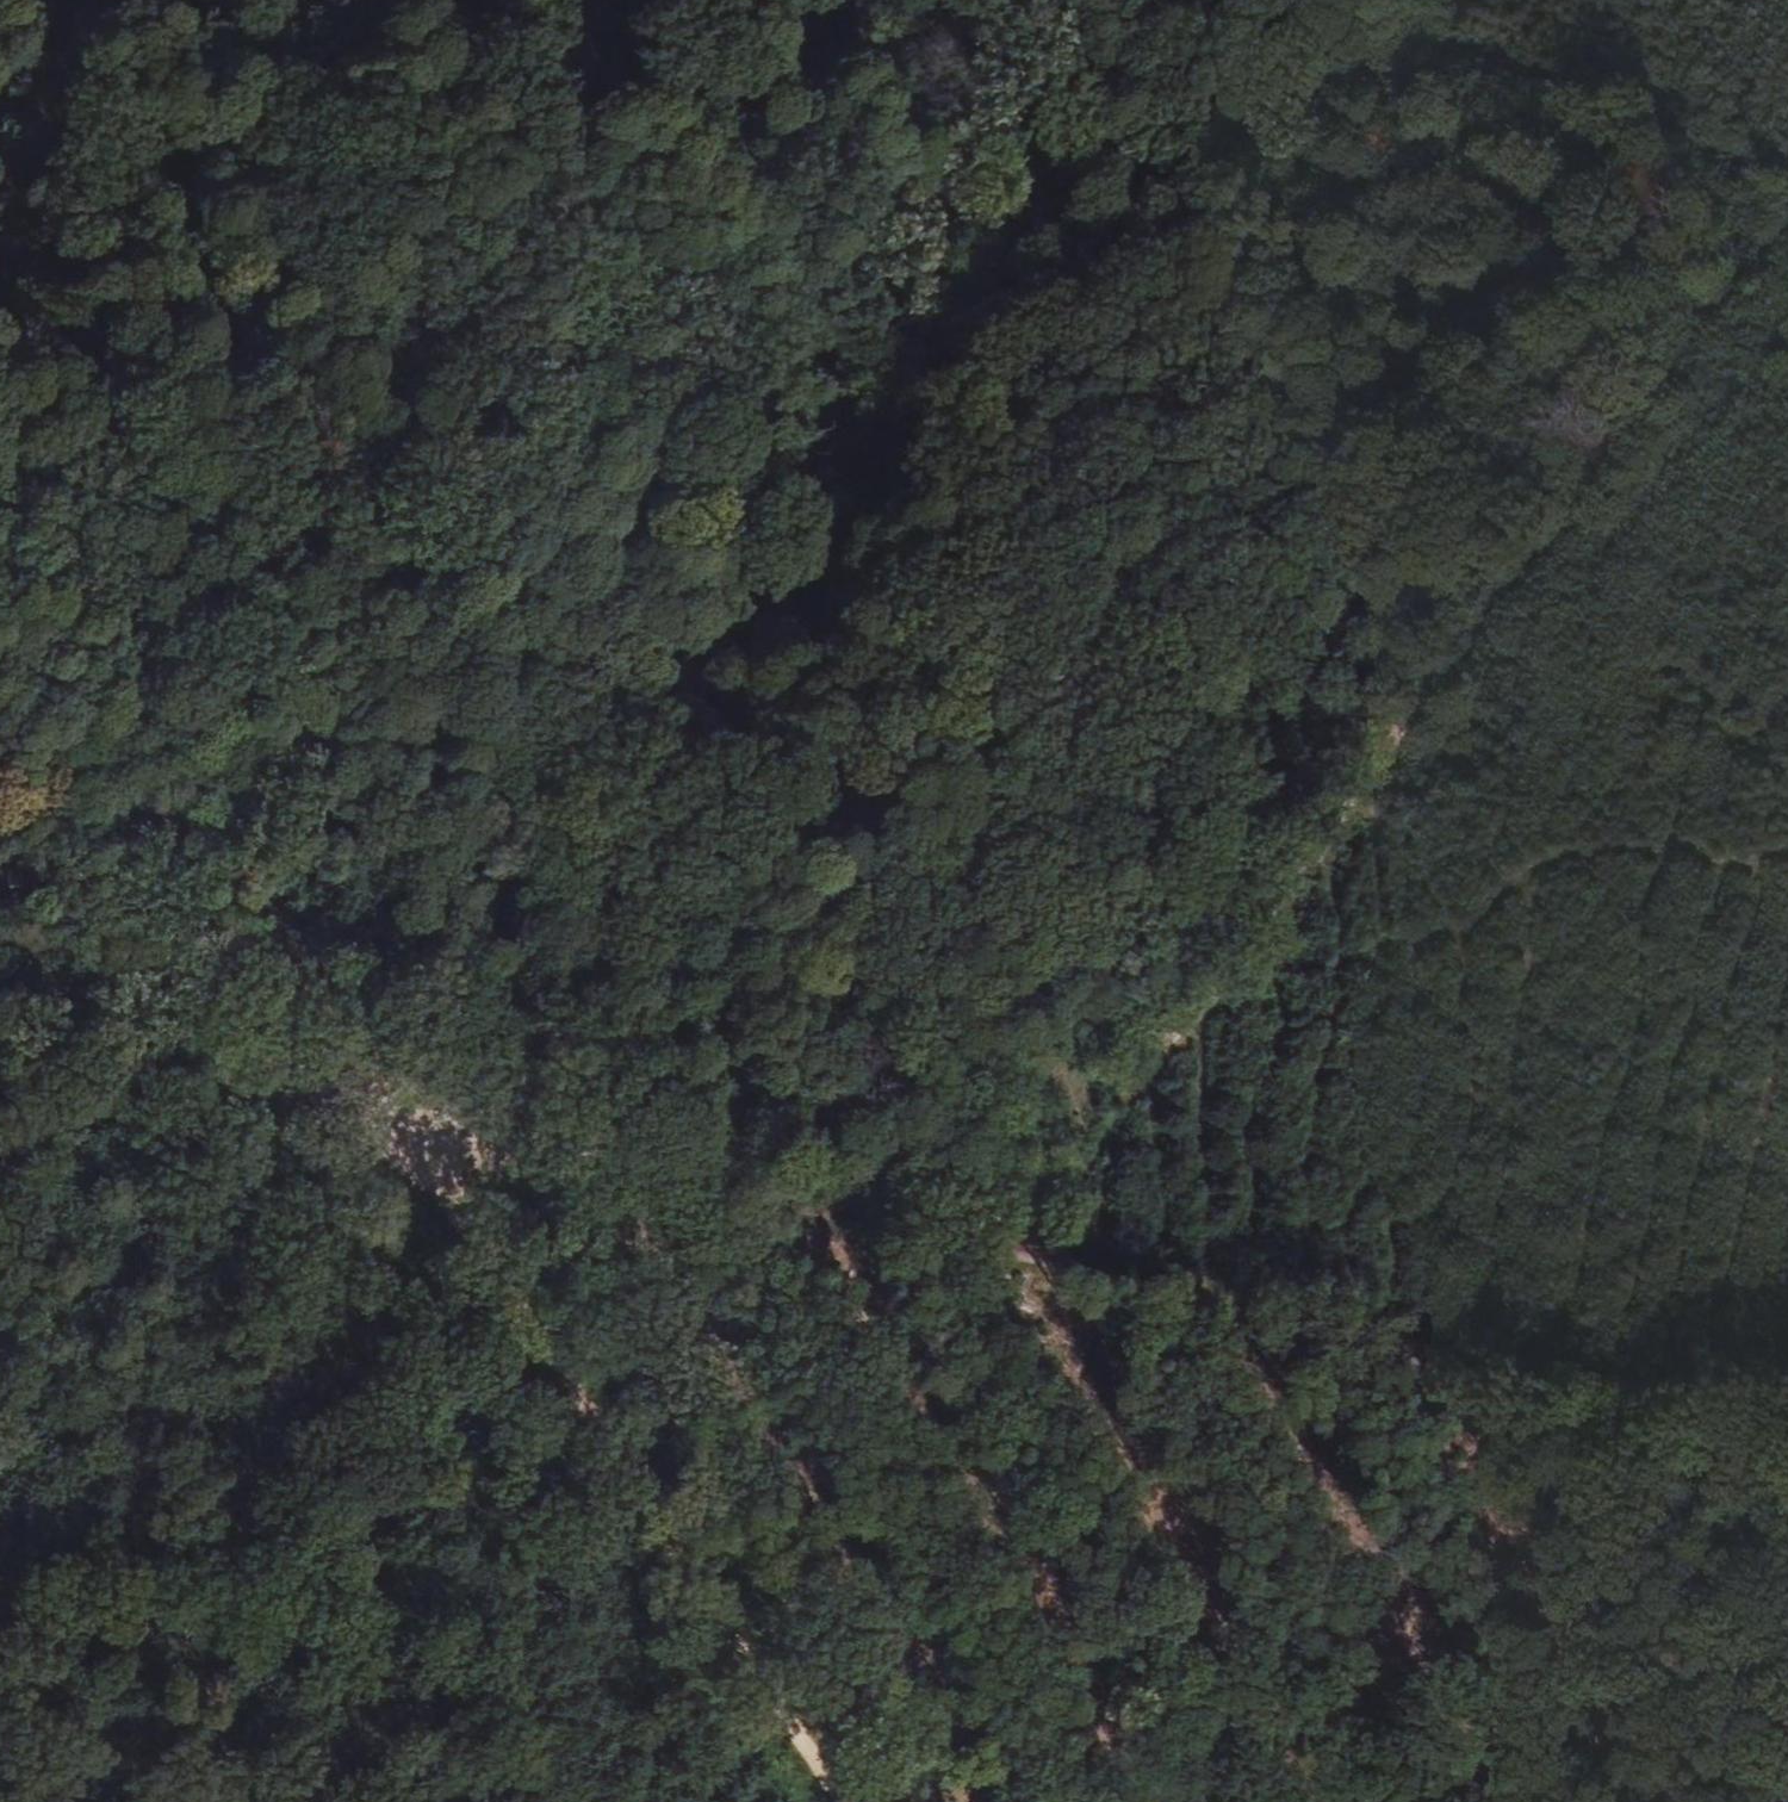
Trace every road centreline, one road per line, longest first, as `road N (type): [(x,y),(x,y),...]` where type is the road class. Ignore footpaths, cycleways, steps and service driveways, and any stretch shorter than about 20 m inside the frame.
road 1 (track): [(969,1246),(1424,1365),(1646,1414),(1787,1435)]
road 2 (track): [(414,1138),(0,470)]
road 3 (track): [(825,1801),(490,1280),(414,1138)]
road 4 (track): [(414,1138),(969,1246)]
road 5 (track): [(0,915),(414,1138)]
road 6 (track): [(0,1068),(414,1138)]

